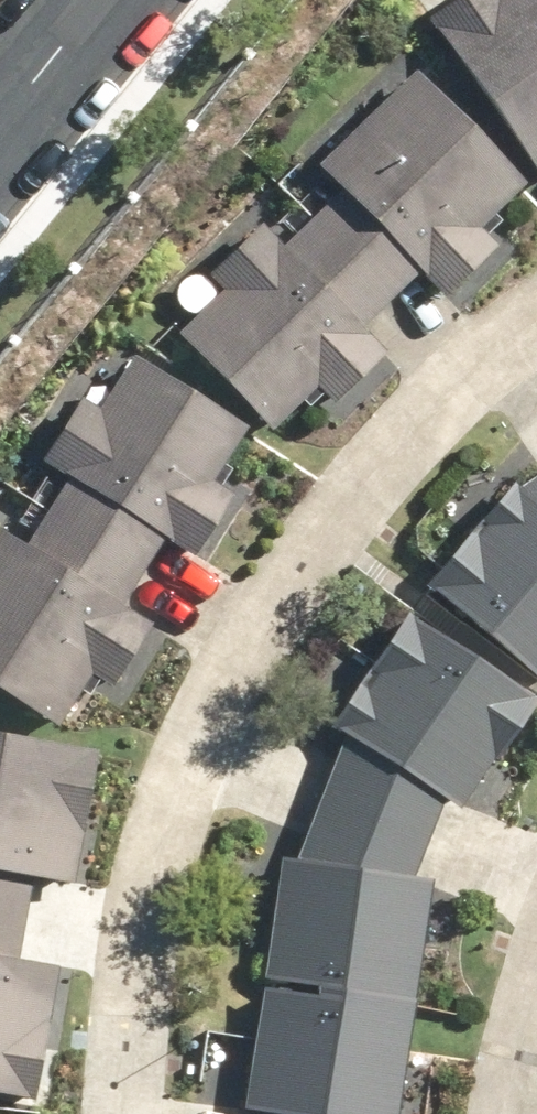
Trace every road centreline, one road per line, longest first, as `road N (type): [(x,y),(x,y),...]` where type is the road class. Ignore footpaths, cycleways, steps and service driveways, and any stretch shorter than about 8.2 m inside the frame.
road 1 (residential): [(536,328),(420,419),(306,547),(234,659),(129,986),(118,1113)]
road 2 (residential): [(80,0),(0,103)]
road 3 (residential): [(536,986),(513,1113)]

